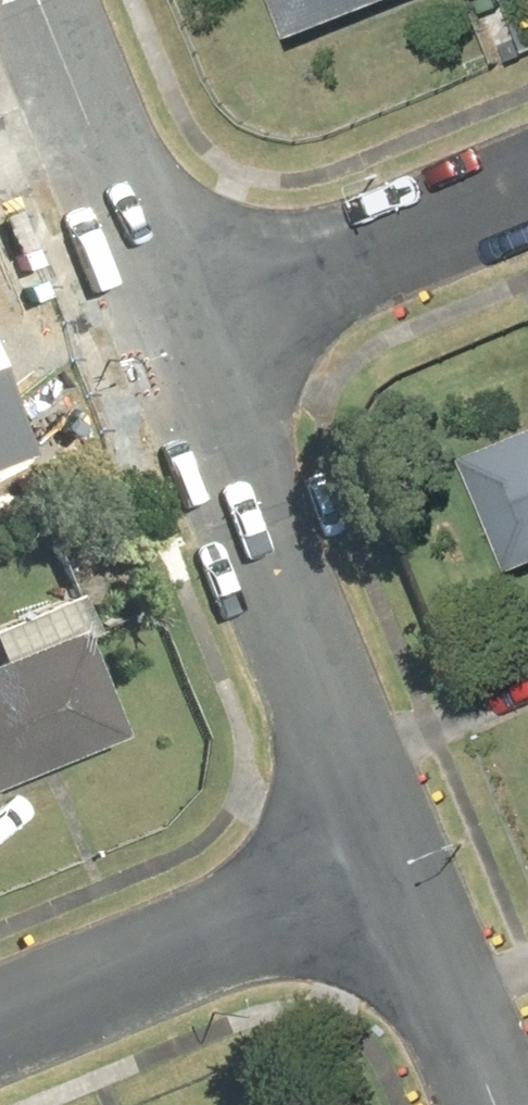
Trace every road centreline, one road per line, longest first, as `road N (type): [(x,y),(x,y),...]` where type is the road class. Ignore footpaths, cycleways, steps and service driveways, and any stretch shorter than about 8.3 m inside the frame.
road 1 (residential): [(184,324),(389,872)]
road 2 (residential): [(389,872),(0,1026)]
road 3 (residential): [(184,324),(527,183)]
road 4 (residential): [(48,0),(184,324)]
road 5 (residential): [(389,872),(491,1104)]

